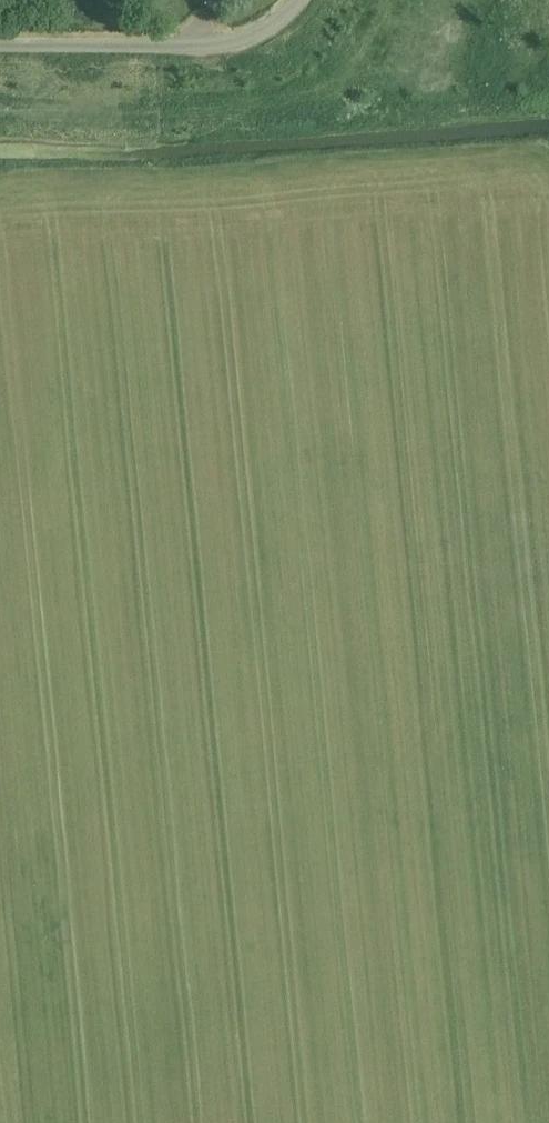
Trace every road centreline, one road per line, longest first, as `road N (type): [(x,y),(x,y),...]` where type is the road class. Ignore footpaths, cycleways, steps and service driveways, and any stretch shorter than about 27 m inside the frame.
road 1 (unclassified): [(0,45),(202,46),(249,39),(296,0)]

